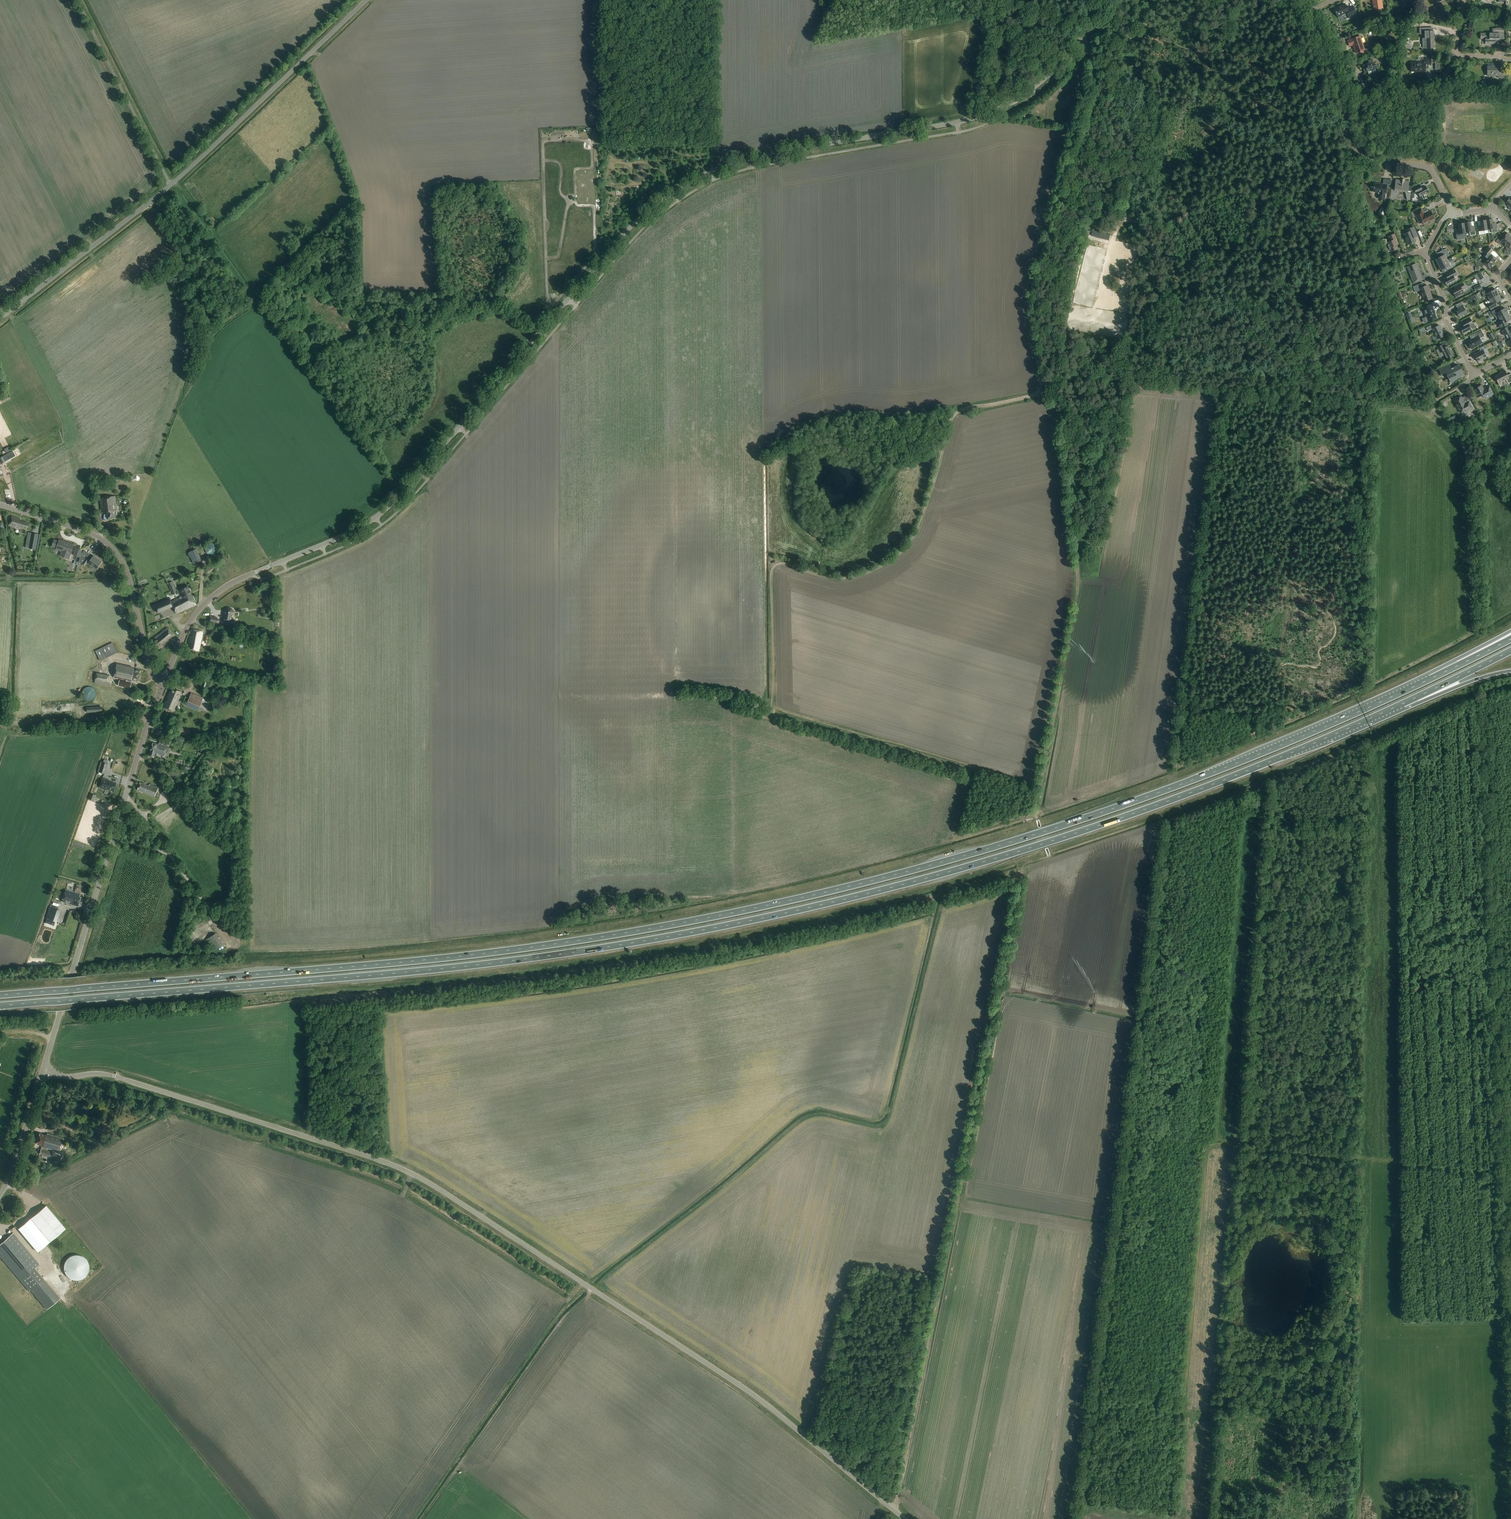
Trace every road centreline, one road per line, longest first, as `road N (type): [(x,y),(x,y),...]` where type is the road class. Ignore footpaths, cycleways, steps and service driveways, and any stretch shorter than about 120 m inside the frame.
road 1 (trunk): [(1430,680),(1088,818),(722,915),(429,960),(0,996)]
road 2 (trunk): [(0,1006),(511,962),(725,926),(1090,829),(1403,703)]
road 3 (tertiary): [(164,682),(198,609),(219,591),(351,533),(398,498),(628,231),(668,196),(757,157),(951,123),(1003,107),(1069,55),(1100,0)]
road 4 (tertiary): [(904,1518),(744,1387),(417,1177),(115,1076),(43,1072)]
road 5 (track): [(1506,1172),(1207,1148),(1185,1413),(1219,1417),(1211,1518)]
road 6 (track): [(1022,865),(894,1511)]
road 7 (track): [(1486,697),(1510,1299)]
road 8 (track): [(774,707),(775,565),(843,579),(886,564),(918,527),(955,415),(1046,392)]
road 9 (unclassified): [(0,319),(171,185),(366,0)]
road 10 (tertiary): [(43,1072),(164,682)]
road 11 (track): [(1042,381),(1029,304),(1091,84),(1090,52)]
road 12 (track): [(1072,519),(1076,599),(1037,792)]
road 13 (track): [(774,707),(1037,792)]
road 14 (unclassified): [(164,682),(152,674),(129,577),(112,548),(0,504)]
road 15 (track): [(1510,504),(1430,408),(1361,404)]
road 16 (track): [(158,196),(217,329),(254,302)]
road 17 (residential): [(1356,148),(1308,11)]
road 18 (residential): [(1474,375),(1425,253)]
road 19 (track): [(1046,392),(1062,423),(1072,519)]
road 20 (tertiary): [(0,1194),(43,1072)]
road 21 (residential): [(1356,148),(1372,159),(1430,169),(1453,214)]

